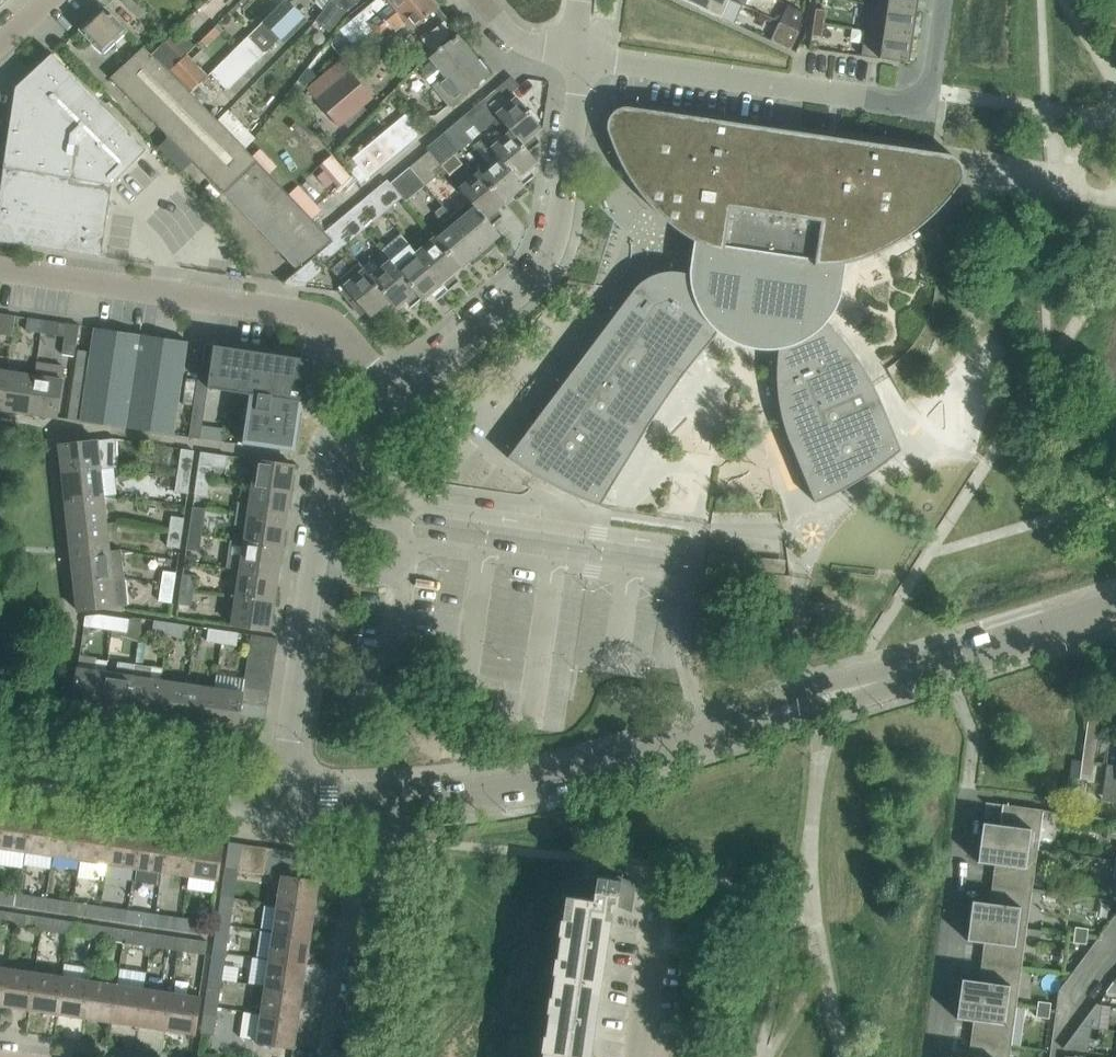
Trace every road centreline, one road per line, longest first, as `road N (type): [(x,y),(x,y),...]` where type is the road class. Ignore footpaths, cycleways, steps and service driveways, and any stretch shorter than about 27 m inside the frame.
road 1 (unclassified): [(1115,609),(578,775),(397,799)]
road 2 (residential): [(578,54),(924,106),(943,0)]
road 3 (residential): [(283,802),(331,475),(339,451),(396,398)]
road 4 (residential): [(396,398),(348,337),(319,325),(0,271)]
road 5 (residential): [(396,398),(537,275),(555,248),(578,54)]
road 6 (residential): [(283,802),(0,761)]
road 7 (residential): [(933,1056),(967,781)]
road 8 (unclassified): [(356,1056),(397,799)]
road 9 (unclassified): [(635,1056),(659,895)]

